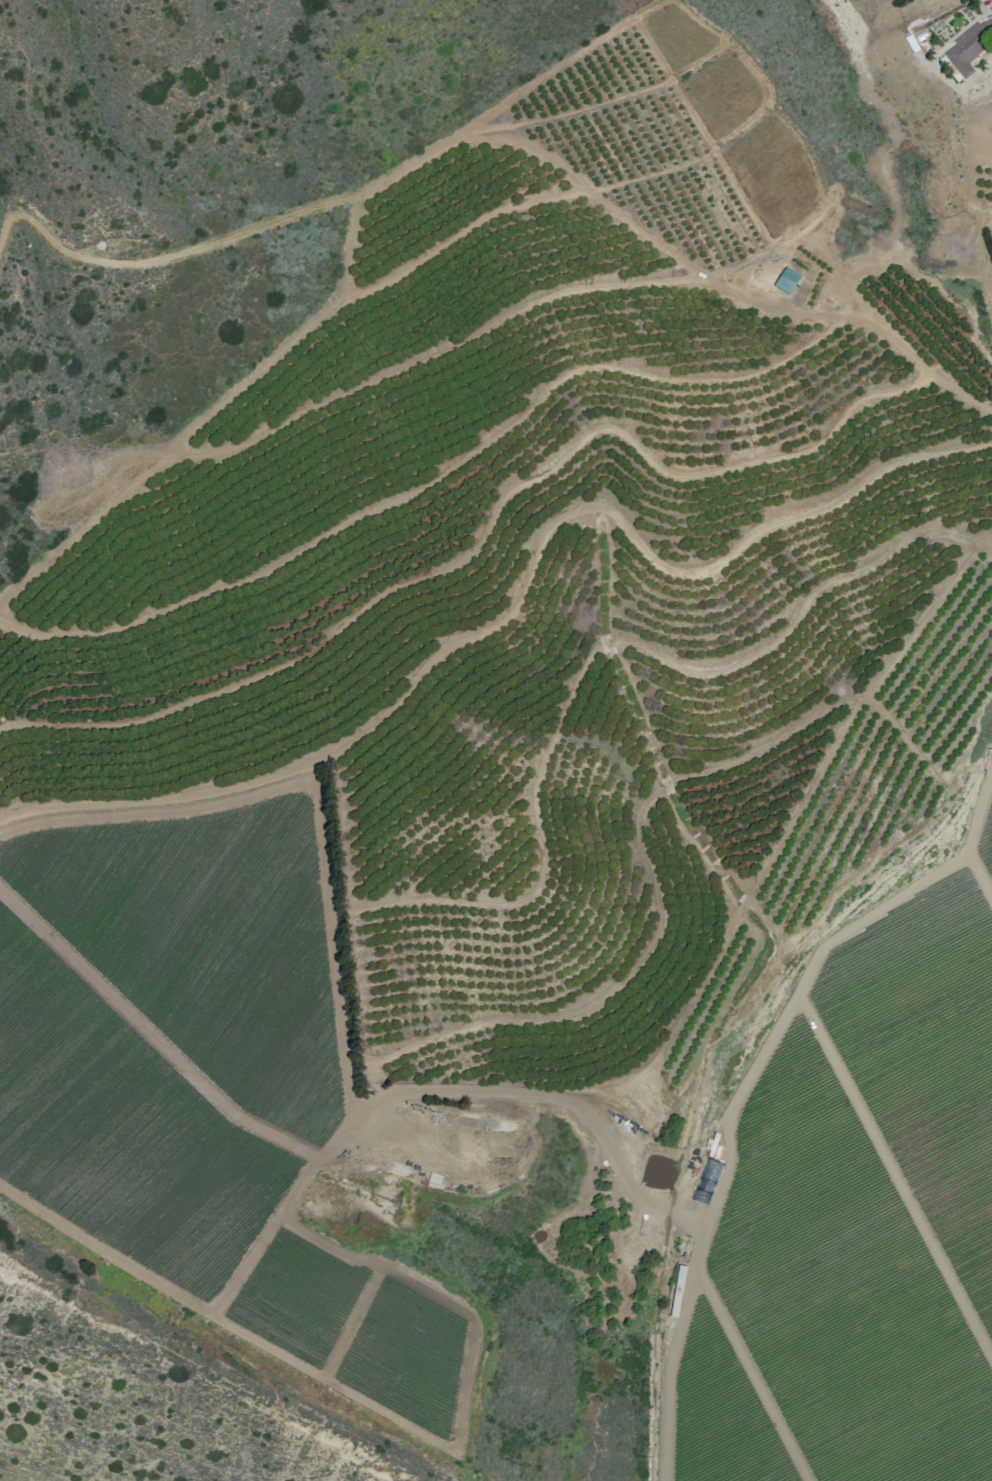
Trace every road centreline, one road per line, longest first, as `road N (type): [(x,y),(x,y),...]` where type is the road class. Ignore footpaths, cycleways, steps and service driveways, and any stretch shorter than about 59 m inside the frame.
road 1 (track): [(991,443),(895,461),(826,505),(766,524),(728,557),(695,572),(656,563),(604,507),(577,509),(542,534),(507,616),(444,649),(386,713),(325,760),(180,798),(0,820)]
road 2 (track): [(0,599),(336,303),(364,191),(634,16),(772,248)]
road 3 (track): [(924,367),(910,388),(864,397),(847,409),(808,449),(691,477),(662,472),(617,433),(597,429),(502,498),(465,561),(378,595),(299,658),(125,724),(0,728)]
road 4 (track): [(839,319),(779,363),(733,378),(660,378),(606,365),(574,370),(409,495),(350,519),(270,570),(130,624),(56,634),(0,624)]
road 5 (track): [(980,544),(932,532),(910,537),(812,592),(779,638),(718,672),(685,671),(629,642),(594,648),(535,784),(544,870),(528,900),(364,908)]
road 6 (track): [(862,697),(745,758),(674,779),(655,793),(637,822),(660,925),(645,956),(592,1007),(446,1034),(373,1062),(376,1076)]
road 7 (track): [(706,1226),(629,1186),(595,1127),(567,1102),(406,1090),(354,1113),(210,1313)]
road 8 (track): [(991,529),(862,697),(710,972),(657,1059),(637,1074)]
road 9 (track): [(0,834),(51,820),(178,810),(300,782),(313,787),(354,1113)]
road 10 (track): [(991,770),(966,852),(826,944),(811,965),(732,1110),(730,1164),(696,1249),(686,1304)]
road 11 (track): [(705,278),(572,288),(248,442),(114,459)]
road 12 (track): [(281,1215),(339,1254),(409,1277),(471,1320),(458,1443),(429,1440),(210,1313)]
road 13 (track): [(991,412),(882,332),(729,293),(531,147),(501,138),(447,139)]
road 14 (track): [(314,1161),(225,1108),(0,890)]
road 15 (track): [(792,1000),(806,1008),(991,1358)]
road 16 (track): [(713,149),(651,174),(500,209),(394,277),(340,295)]
road 17 (track): [(364,191),(148,262),(117,265),(69,254),(19,215),(4,223),(0,238)]
road 18 (track): [(210,1313),(0,1186)]
road 19 (track): [(692,1273),(808,1480)]
road 20 (track): [(447,139),(558,116),(672,79)]
road 21 (track): [(666,1480),(668,1382),(686,1304)]
road 22 (track): [(380,1265),(323,1378)]

